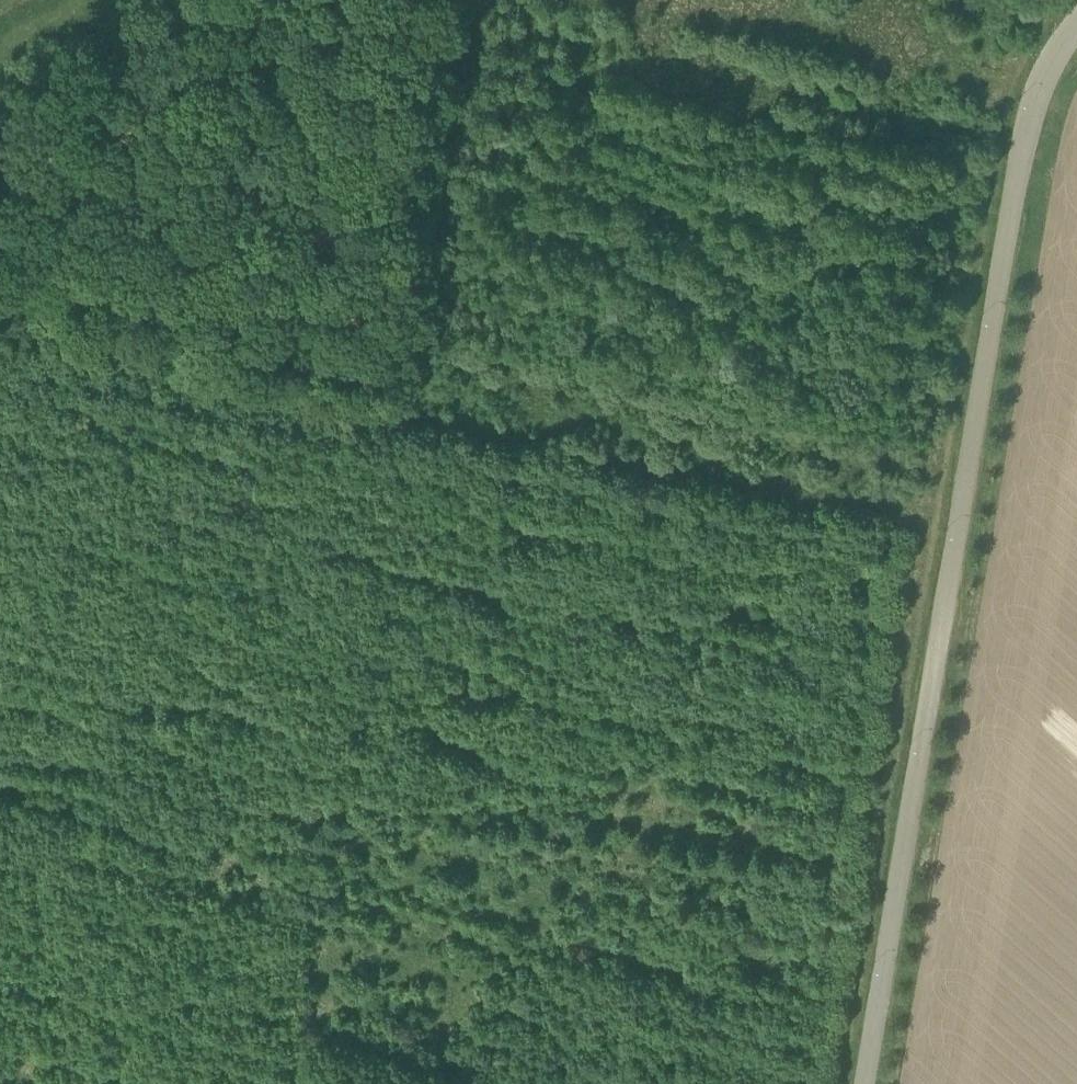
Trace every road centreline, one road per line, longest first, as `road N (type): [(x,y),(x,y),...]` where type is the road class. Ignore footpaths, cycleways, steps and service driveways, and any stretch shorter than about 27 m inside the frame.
road 1 (unclassified): [(864,1083),(1027,133),(1048,70),(1076,27)]

